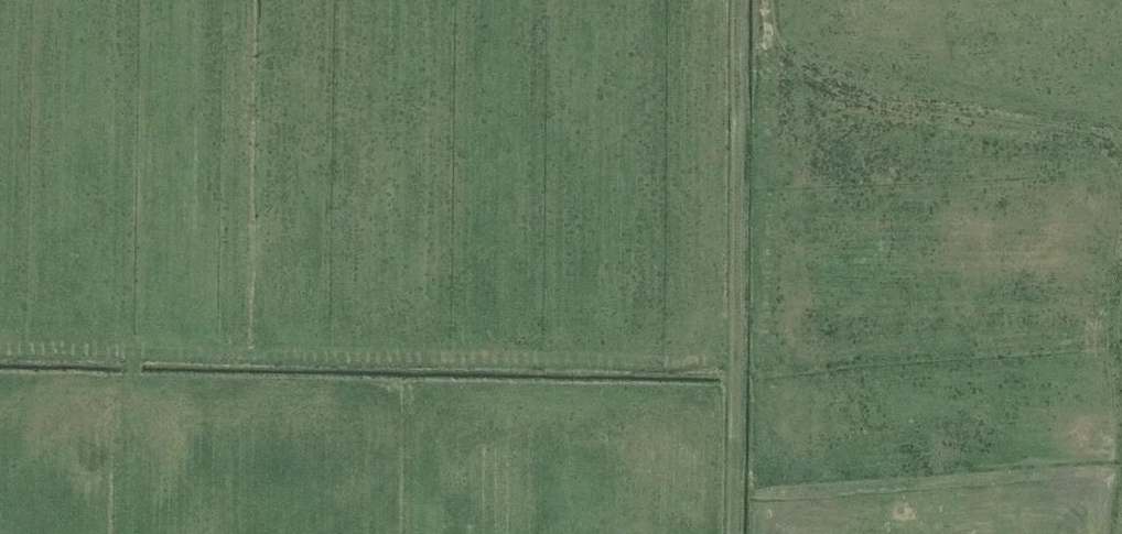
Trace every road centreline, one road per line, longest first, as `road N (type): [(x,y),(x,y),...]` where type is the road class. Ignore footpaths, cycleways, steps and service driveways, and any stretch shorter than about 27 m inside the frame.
road 1 (track): [(732,0),(734,533)]

